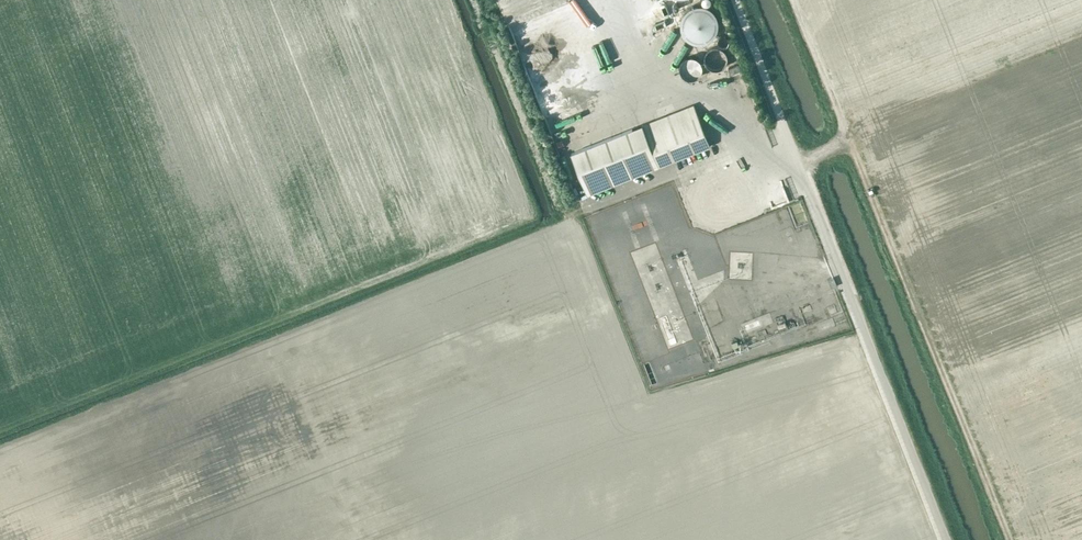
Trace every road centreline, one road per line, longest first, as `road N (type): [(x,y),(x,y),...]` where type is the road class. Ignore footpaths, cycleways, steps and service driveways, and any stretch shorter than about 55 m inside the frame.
road 1 (unclassified): [(946,539),(798,164)]
road 2 (track): [(798,164),(828,152),(846,125),(820,67)]

